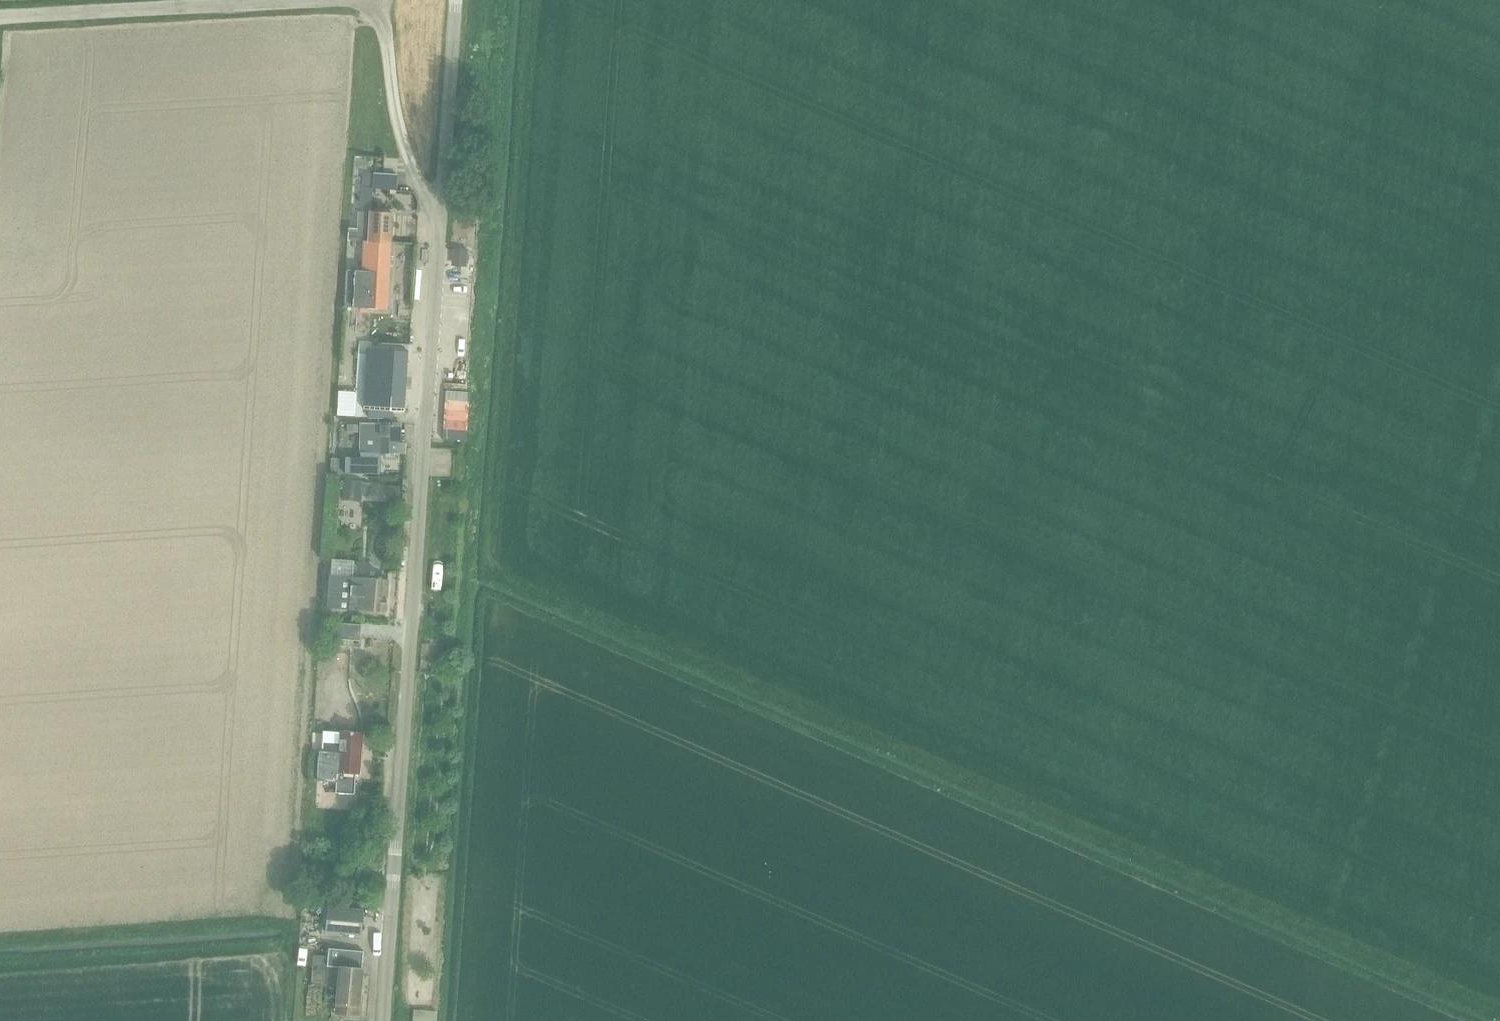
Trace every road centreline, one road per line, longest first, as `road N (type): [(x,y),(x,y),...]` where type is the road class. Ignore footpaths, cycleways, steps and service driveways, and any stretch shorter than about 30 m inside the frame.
road 1 (unclassified): [(381,1020),(454,0)]

